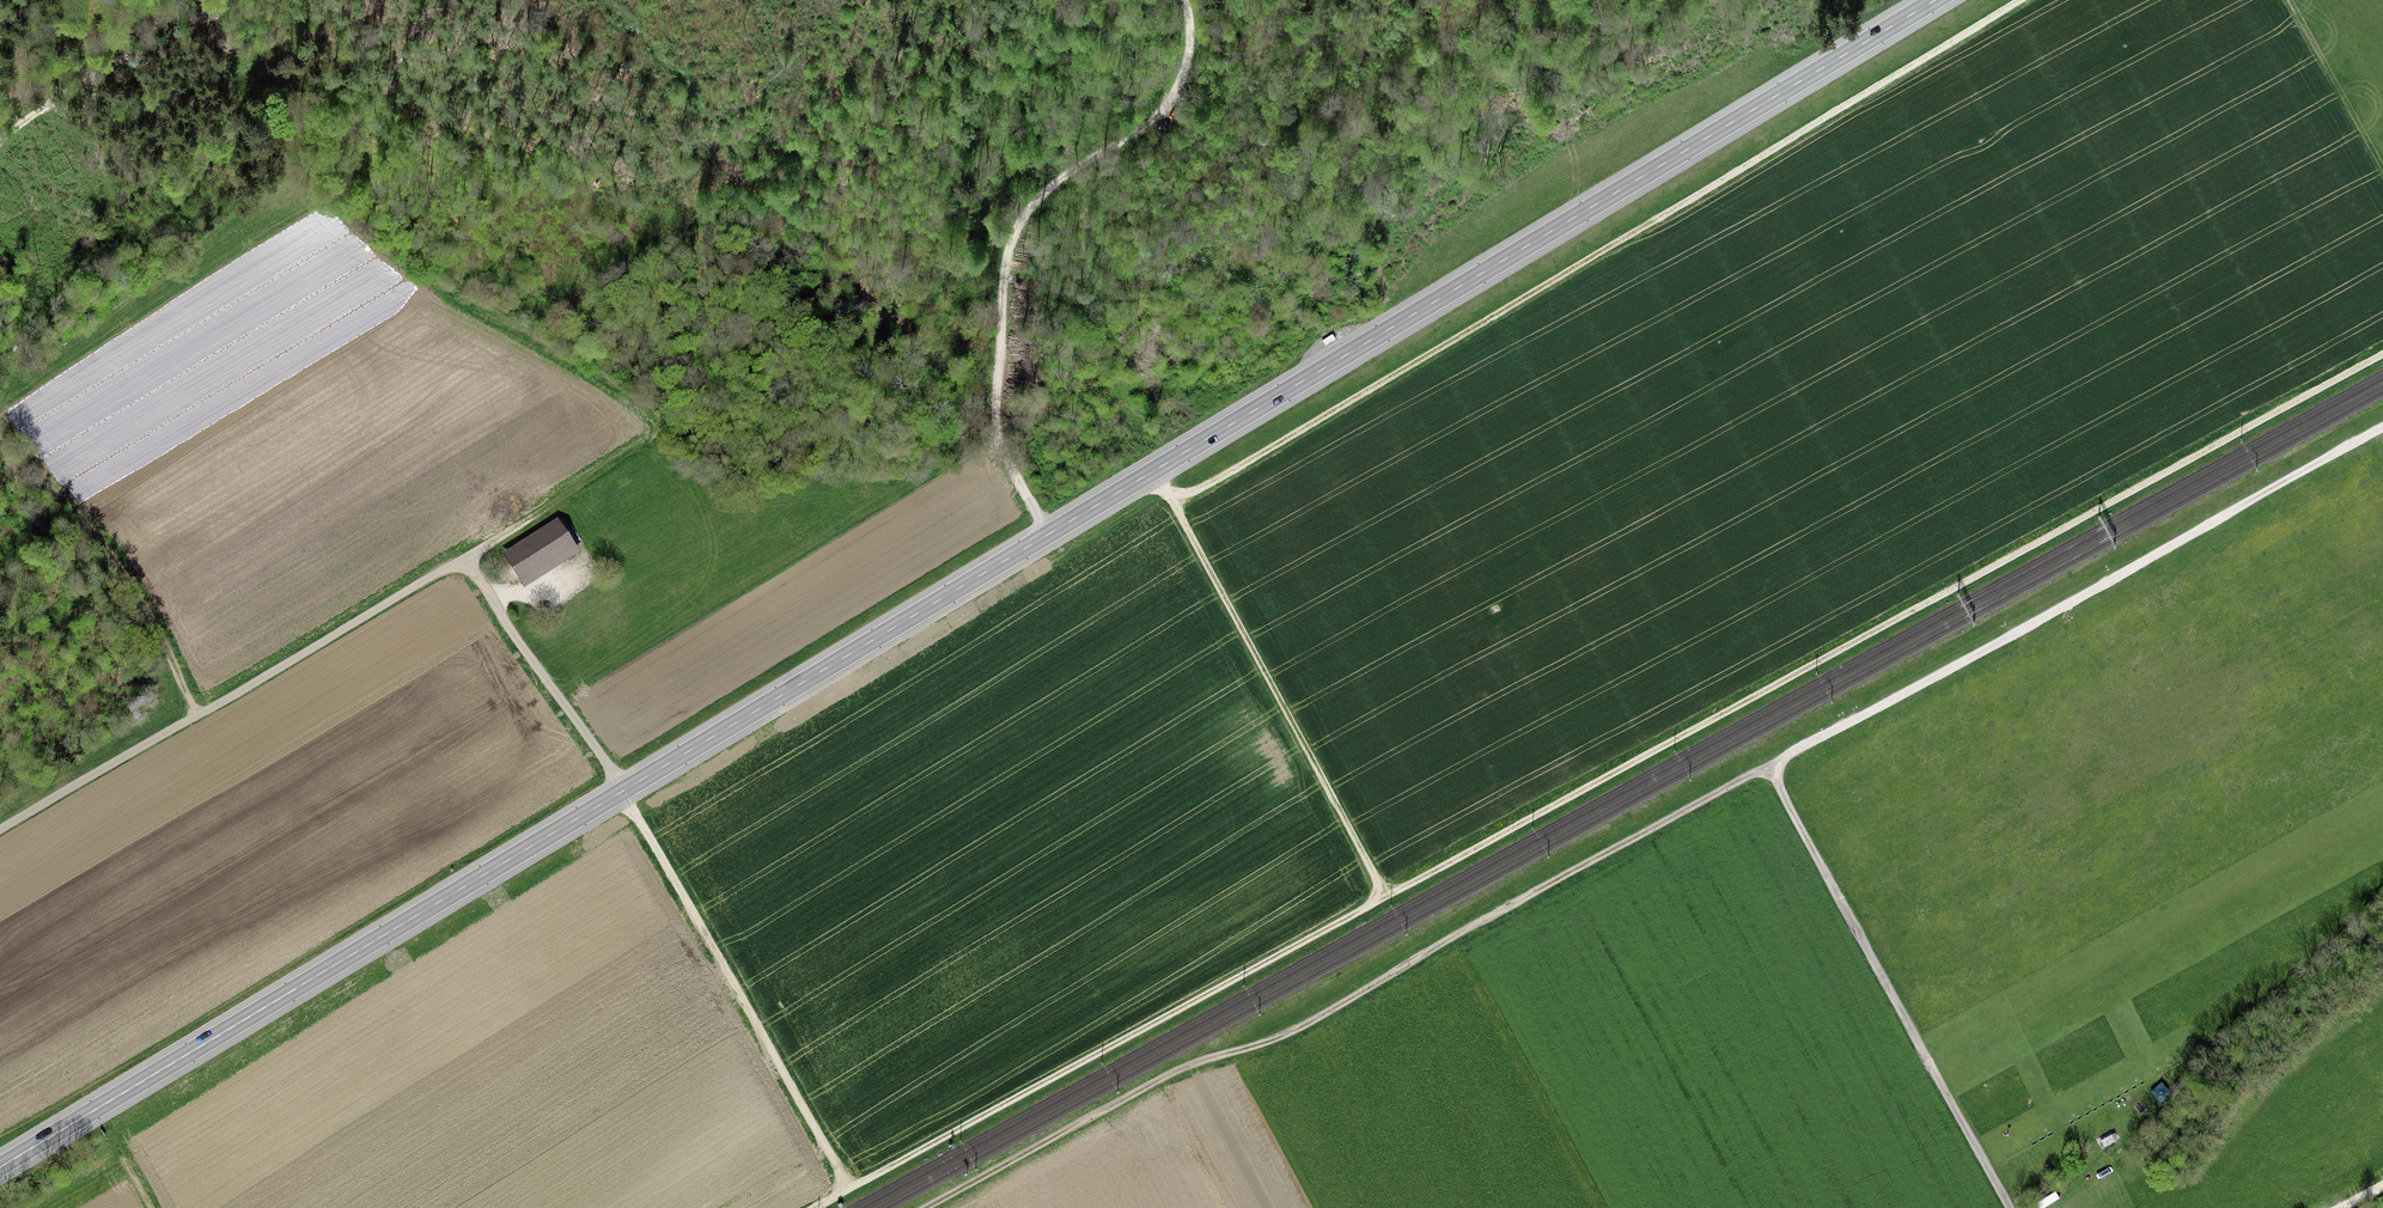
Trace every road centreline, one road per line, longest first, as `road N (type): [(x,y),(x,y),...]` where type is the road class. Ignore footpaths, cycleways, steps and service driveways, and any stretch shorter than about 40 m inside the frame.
road 1 (primary): [(0,1167),(1935,0)]
road 2 (track): [(818,1207),(2382,354)]
road 3 (track): [(2021,0),(1172,499)]
road 4 (track): [(1767,766),(1306,1025),(1186,1066),(925,1207)]
road 5 (track): [(0,829),(656,437)]
road 6 (track): [(852,1190),(609,765),(465,557)]
road 7 (track): [(2382,427),(1767,766)]
road 8 (track): [(1050,533),(998,438),(1006,262),(1016,233),(1046,191),(1140,130),(1174,95),(1190,50),(1185,0)]
road 9 (track): [(273,122),(295,156),(389,240),(639,399),(655,419),(656,437)]
road 10 (track): [(2009,1207),(1767,766)]
road 11 (track): [(1172,499),(1386,897)]
road 12 (track): [(0,450),(83,522),(154,623),(199,715)]
road 13 (track): [(219,0),(0,139)]
road 14 (track): [(2290,0),(2382,166)]

